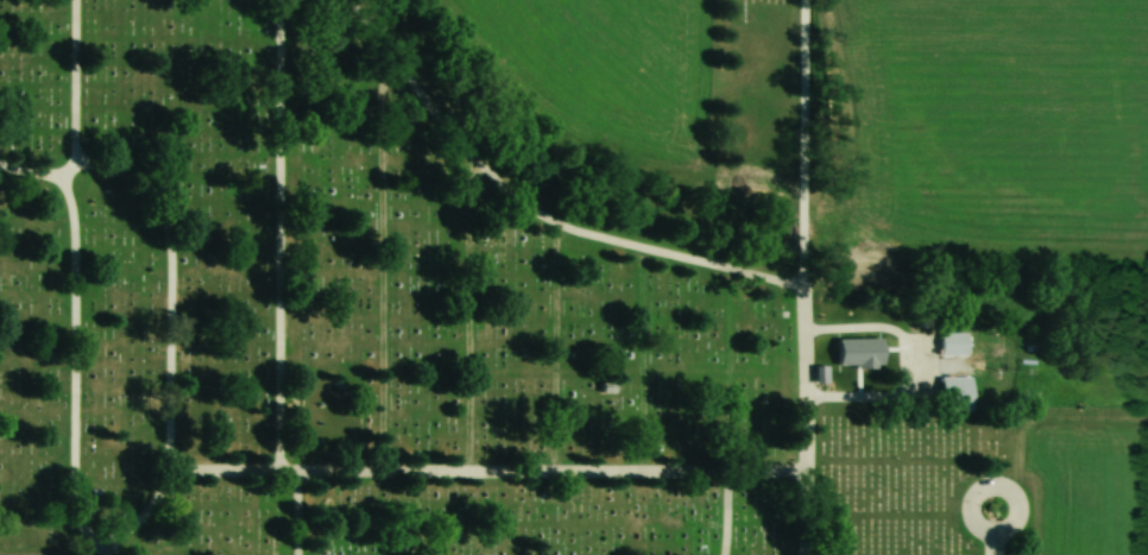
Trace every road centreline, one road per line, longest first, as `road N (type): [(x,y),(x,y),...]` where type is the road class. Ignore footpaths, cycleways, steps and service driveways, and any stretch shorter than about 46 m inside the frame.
road 1 (residential): [(800,554),(797,0)]

